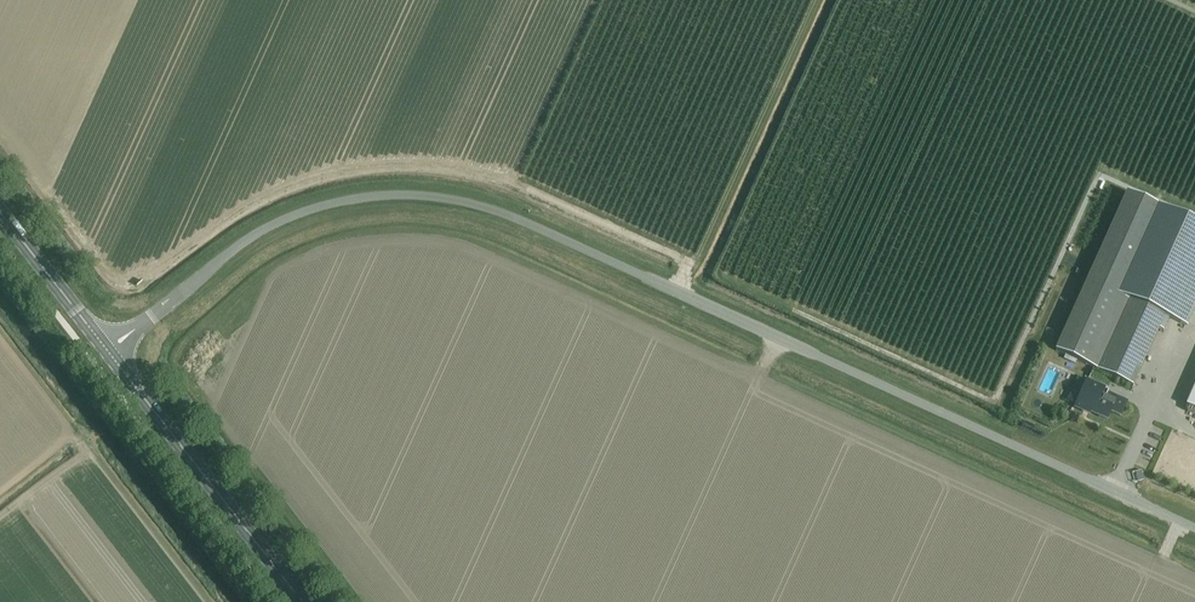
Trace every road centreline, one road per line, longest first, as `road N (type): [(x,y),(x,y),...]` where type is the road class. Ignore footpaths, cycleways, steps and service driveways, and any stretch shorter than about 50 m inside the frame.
road 1 (unclassified): [(1194,525),(498,212),(415,199),(317,209),(277,223),(151,317)]
road 2 (secondary): [(298,601),(107,350)]
road 3 (secondary): [(107,350),(0,211)]

